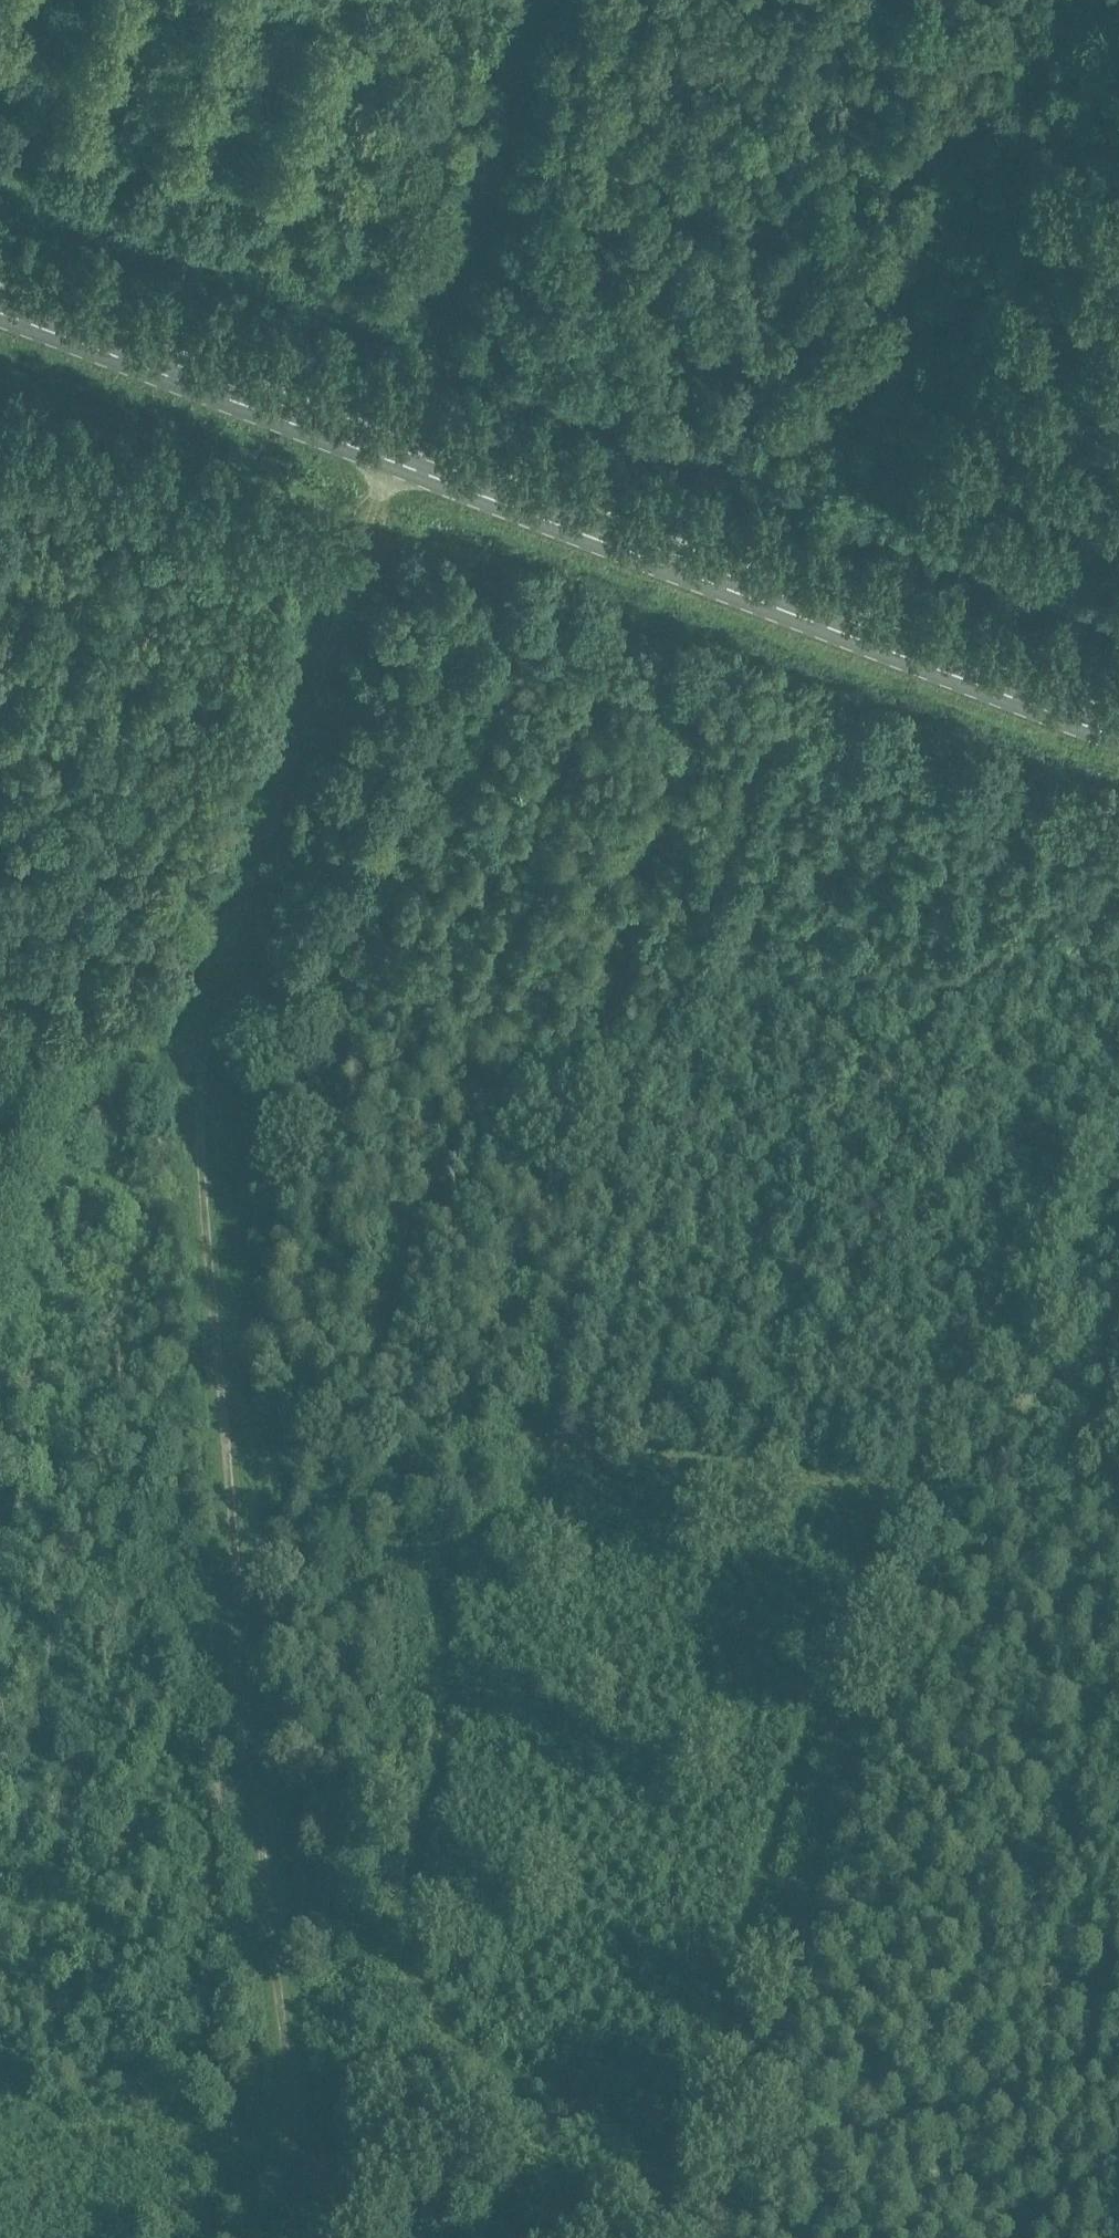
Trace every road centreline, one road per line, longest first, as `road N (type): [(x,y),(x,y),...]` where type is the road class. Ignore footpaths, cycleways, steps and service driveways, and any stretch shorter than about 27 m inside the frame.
road 1 (track): [(254,864),(201,1069),(314,2237)]
road 2 (tertiary): [(1118,741),(0,313)]
road 3 (track): [(229,1410),(703,1454),(1118,1508)]
road 4 (track): [(403,444),(544,0)]
road 5 (track): [(254,864),(403,444)]

